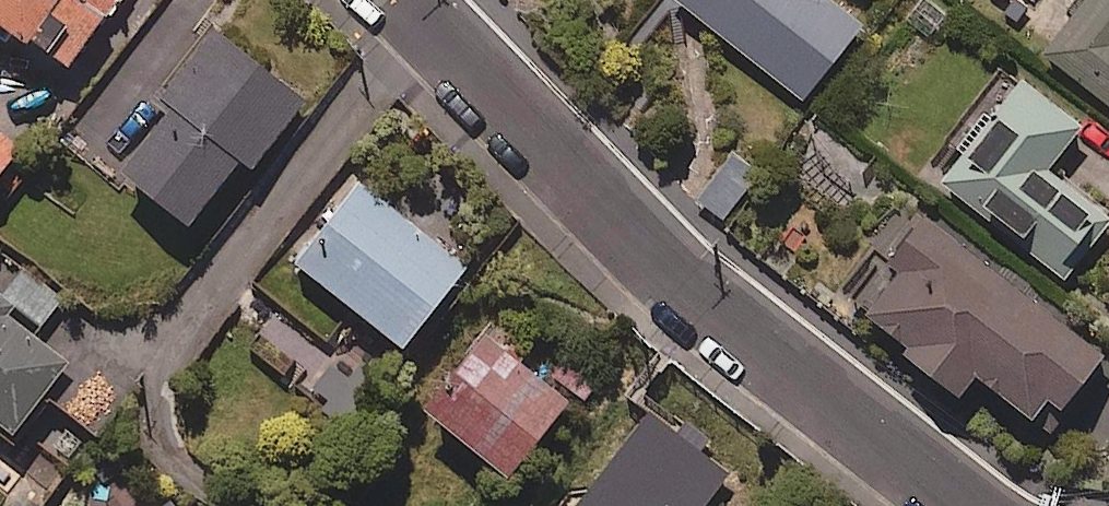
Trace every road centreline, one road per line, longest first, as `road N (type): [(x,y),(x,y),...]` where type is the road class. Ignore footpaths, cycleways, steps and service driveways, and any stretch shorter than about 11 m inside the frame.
road 1 (residential): [(972,505),(754,343),(637,238),(408,0)]

